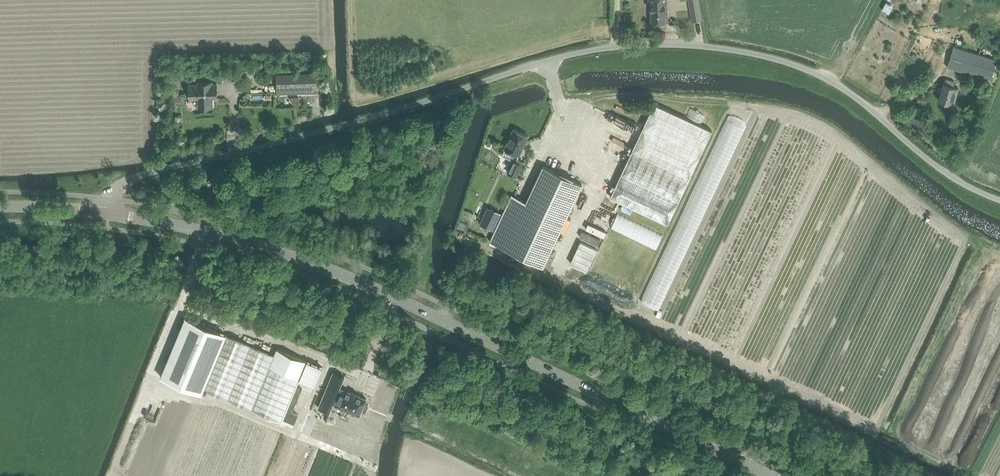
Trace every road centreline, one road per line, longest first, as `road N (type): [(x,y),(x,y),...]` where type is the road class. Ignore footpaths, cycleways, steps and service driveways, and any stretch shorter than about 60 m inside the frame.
road 1 (unclassified): [(107,214),(111,193),(149,173),(389,112),(578,54),(670,45),(749,52),(826,77),(942,170),(999,200)]
road 2 (tertiary): [(107,214),(206,232),(325,269),(771,475)]

